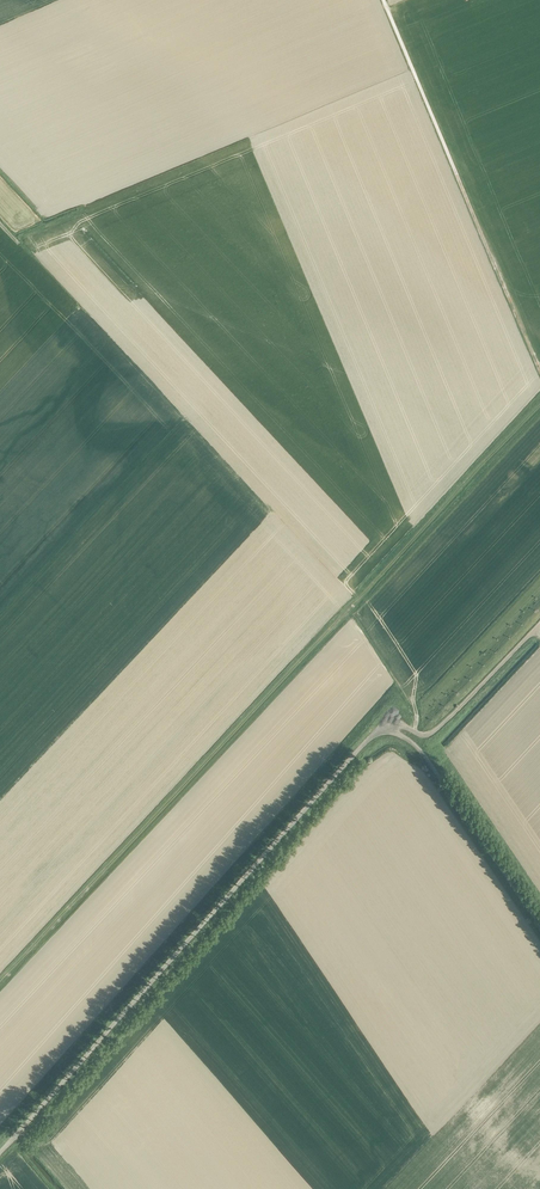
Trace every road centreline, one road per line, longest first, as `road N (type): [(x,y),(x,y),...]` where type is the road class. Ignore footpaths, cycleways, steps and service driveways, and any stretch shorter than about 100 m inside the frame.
road 1 (track): [(0,982),(539,402)]
road 2 (unclassified): [(0,1154),(353,757),(387,730)]
road 3 (track): [(539,926),(423,754),(387,730),(402,725),(428,735)]
road 4 (track): [(428,735),(539,624)]

